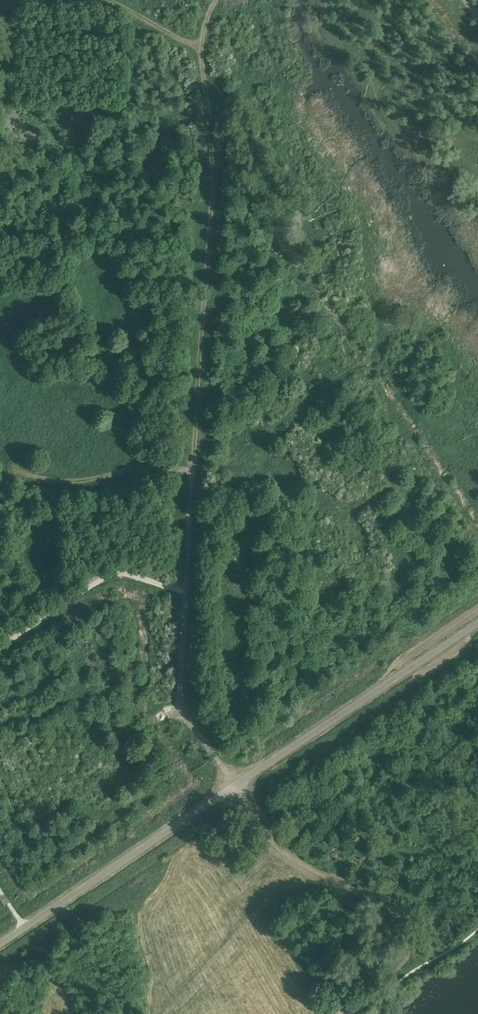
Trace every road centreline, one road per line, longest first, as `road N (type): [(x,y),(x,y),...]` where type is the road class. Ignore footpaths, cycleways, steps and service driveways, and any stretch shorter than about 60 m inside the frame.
road 1 (track): [(13,470),(56,481),(134,468),(192,471),(180,709),(236,786)]
road 2 (track): [(339,888),(339,954),(346,968),(376,975),(393,968),(400,932),(388,910),(361,894)]
road 3 (track): [(148,469),(100,402),(38,390),(0,343)]
road 4 (track): [(361,894),(274,845),(236,786)]

